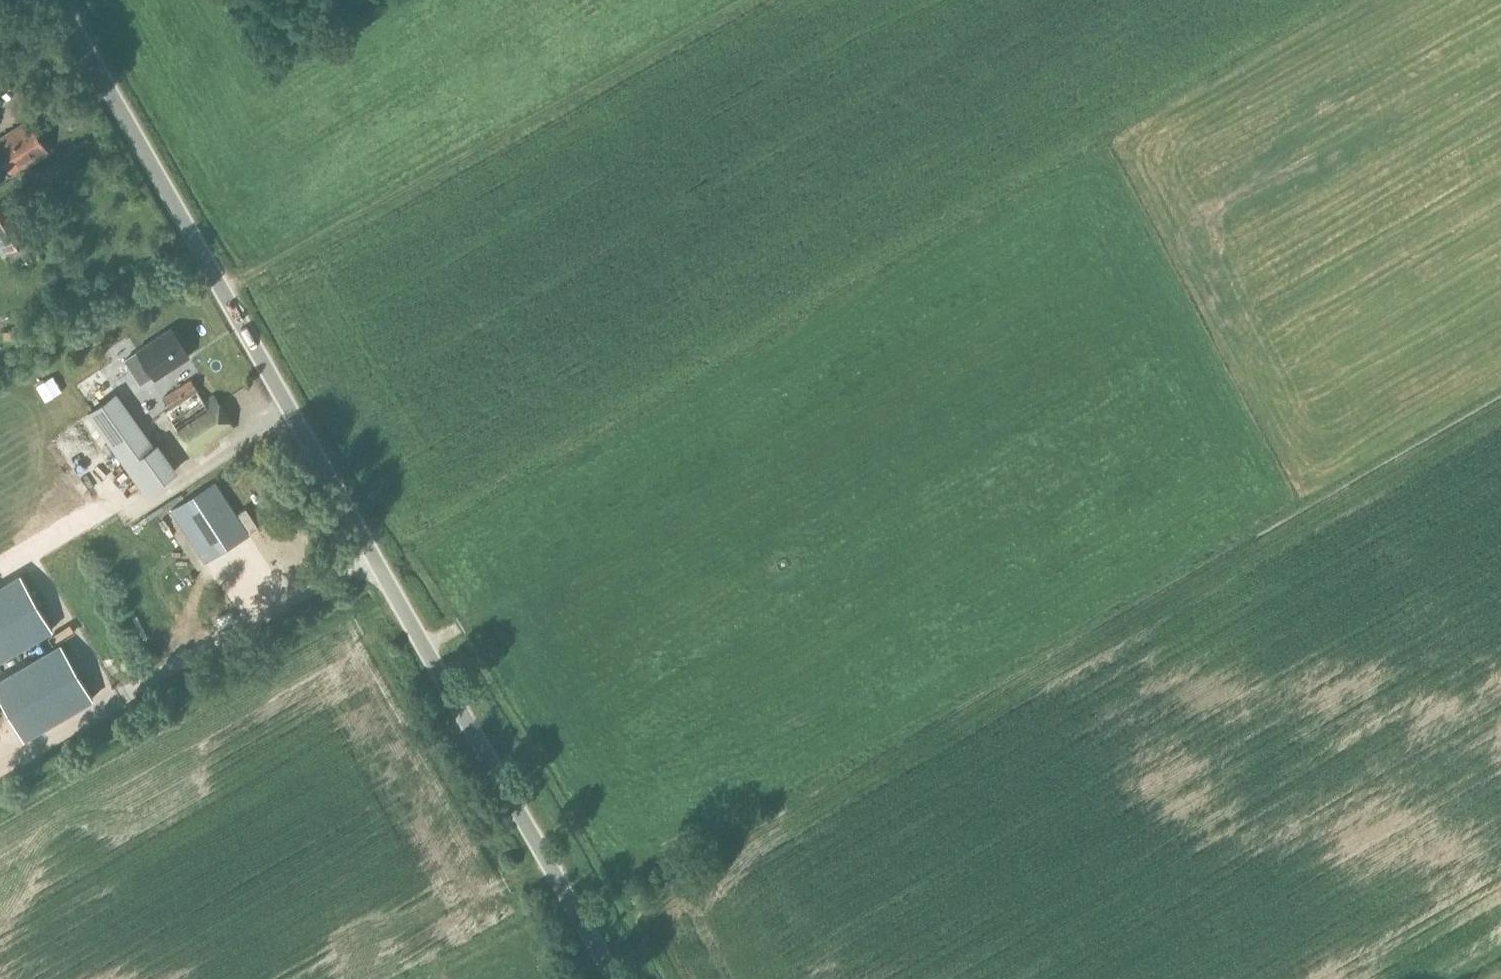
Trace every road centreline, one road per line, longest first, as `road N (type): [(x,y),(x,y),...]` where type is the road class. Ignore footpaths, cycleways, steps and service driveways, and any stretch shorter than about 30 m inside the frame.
road 1 (unclassified): [(618,978),(59,0)]

